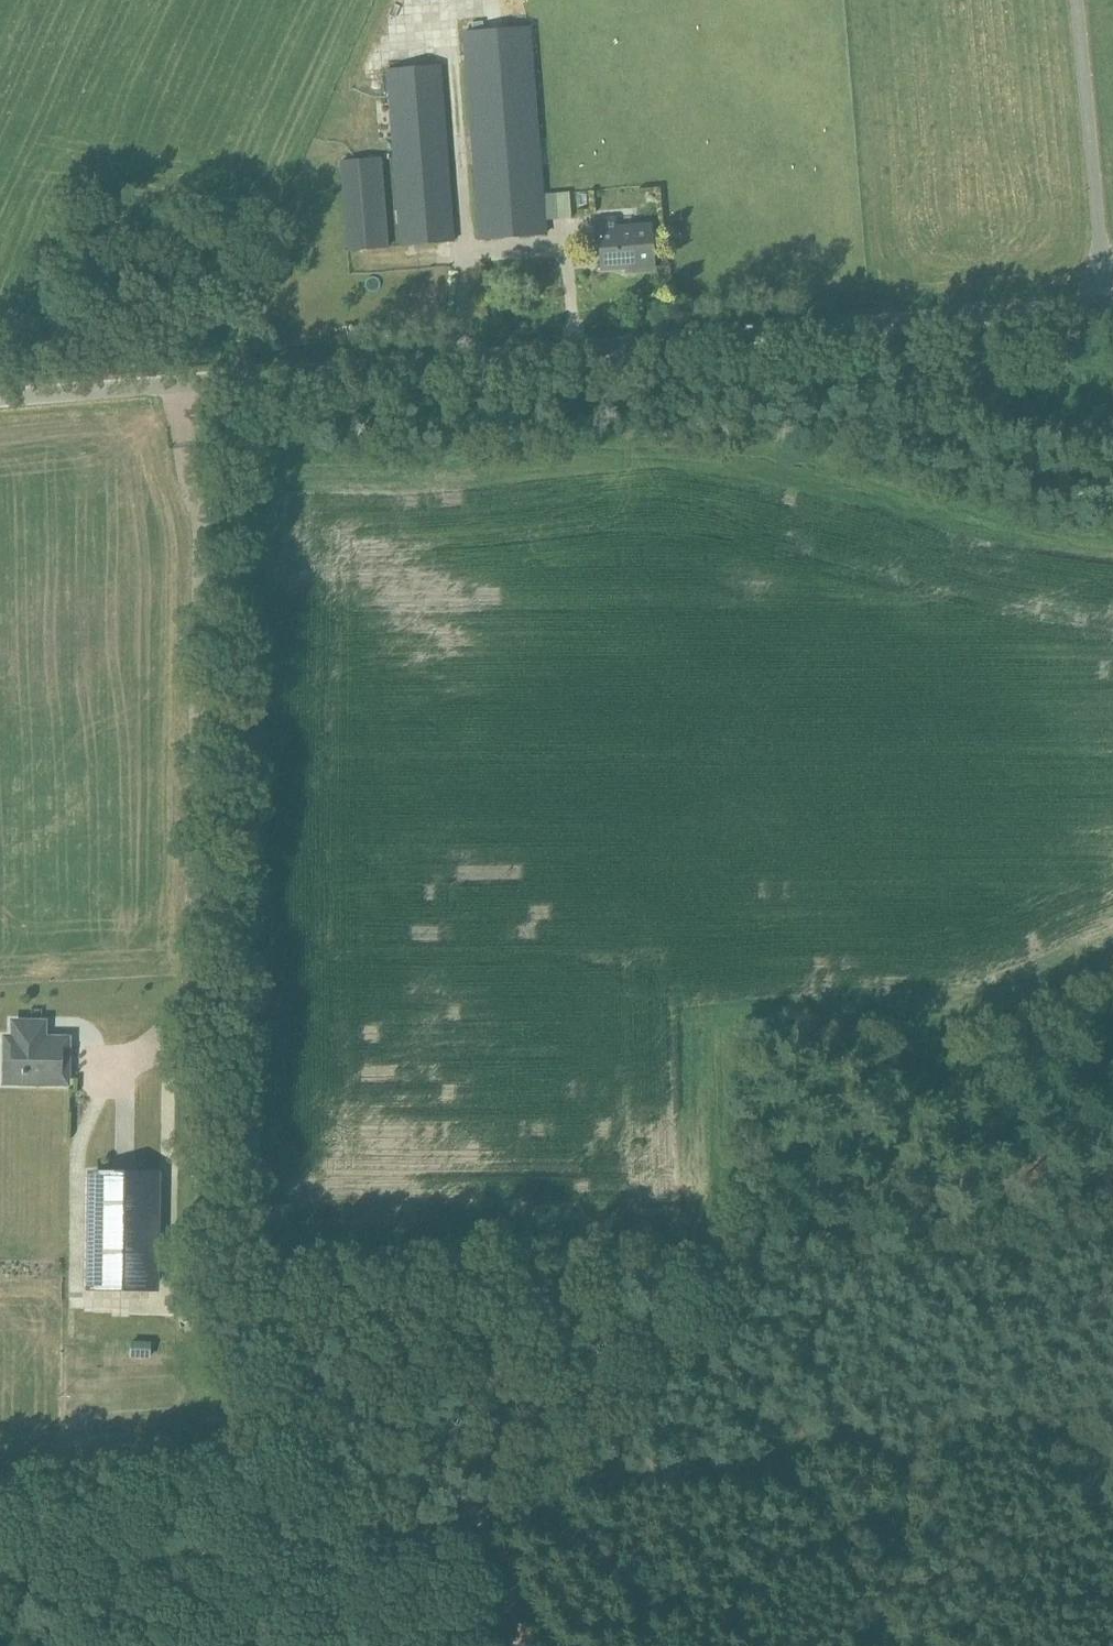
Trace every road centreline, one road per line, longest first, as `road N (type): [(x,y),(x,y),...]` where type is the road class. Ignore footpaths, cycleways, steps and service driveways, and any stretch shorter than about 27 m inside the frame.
road 1 (unclassified): [(0,394),(1112,305)]
road 2 (track): [(141,1068),(194,1007),(184,414),(172,381)]

